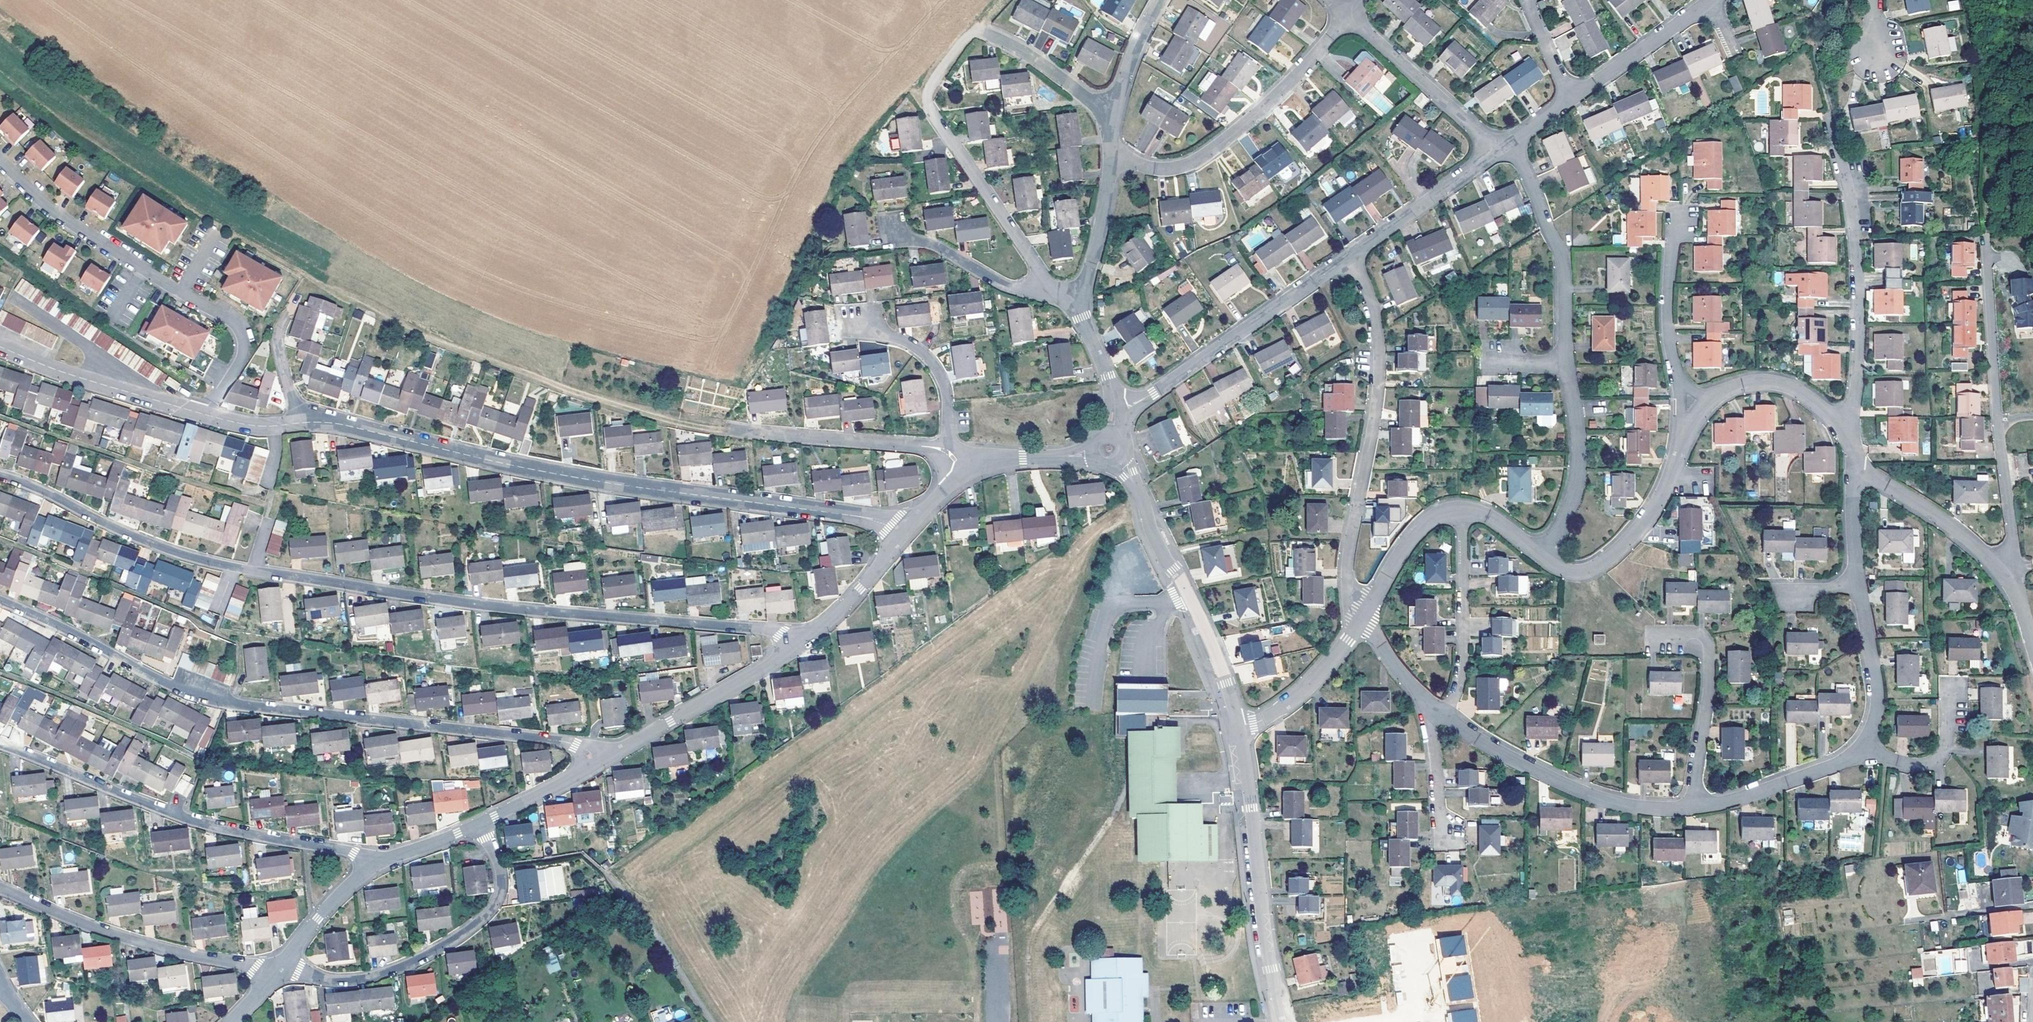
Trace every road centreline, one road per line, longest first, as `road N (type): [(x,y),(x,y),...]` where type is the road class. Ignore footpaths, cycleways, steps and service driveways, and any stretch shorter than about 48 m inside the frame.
road 1 (residential): [(0,479),(157,548),(273,577),(804,641)]
road 2 (residential): [(0,601),(201,697),(576,744),(600,765)]
road 3 (residential): [(301,424),(331,423),(523,469),(891,523),(909,533)]
road 4 (residential): [(1060,295),(928,108),(931,86),(968,39),(984,36),(1035,60),(1113,131)]
road 5 (residential): [(0,746),(136,803),(352,855),(372,871)]
road 6 (residential): [(208,417),(243,356),(240,331),(73,228),(0,162)]
road 7 (residential): [(1350,257),(1372,300),(1379,352),(1377,411),(1347,557),(1362,623)]
road 8 (residential): [(2004,577),(2012,547),(1988,238)]
road 9 (track): [(734,434),(616,404),(412,333)]
road 10 (residential): [(281,967),(358,980),(408,966),(470,933),(504,897),(481,825)]
road 11 (residential): [(1347,18),(1245,126),(1191,165),(1161,172),(1110,162)]
road 12 (tertiary): [(1239,726),(1280,1021)]
road 13 (residential): [(0,893),(181,955),(275,974)]
road 14 (tertiary): [(1121,465),(1199,618),(1239,726)]
road 15 (residential): [(1506,1021),(1492,936),(1504,918),(1618,902),(1637,906),(1647,949)]
road 16 (residential): [(1350,257),(1155,393),(1115,409)]
road 17 (residential): [(1443,717),(1534,771),(1608,802),(1695,810)]
road 18 (residential): [(1841,430),(1854,407),(1858,321),(1854,221),(1842,165)]
road 19 (residential): [(1700,415),(1659,504),(1613,557),(1581,574),(1538,555)]
road 20 (tertiary): [(600,765),(804,641)]
road 21 (residential): [(1566,363),(1559,248),(1531,181),(1499,150)]
road 22 (residential): [(0,346),(208,417)]
road 23 (residential): [(949,451),(734,434)]
road 24 (residential): [(1700,415),(1671,363),(1667,338),(1674,210)]
road 25 (residential): [(1461,512),(1465,654),(1443,717)]
road 26 (residential): [(1499,150),(1347,18)]
road 27 (residential): [(1538,555),(1576,475),(1566,363)]
road 28 (residential): [(2004,577),(1855,466)]
road 29 (residential): [(1499,150),(1350,257)]
road 30 (residential): [(1695,810),(1827,770),(1862,749)]
road 31 (residential): [(1712,0),(1571,103)]
road 32 (residential): [(1862,749),(1876,705),(1857,584)]
road 33 (residential): [(908,235),(1009,287),(1060,295)]
road 34 (residential): [(1841,430),(1814,401),(1776,386),(1740,388),(1700,415)]
road 35 (residential): [(1362,623),(1295,700),(1239,726)]
road 36 (residential): [(1647,949),(1723,941),(1734,1021)]
road 37 (residential): [(1461,512),(1428,522),(1405,547),(1362,623)]
road 38 (residential): [(1695,810),(1710,656)]
road 39 (tertiary): [(804,641),(909,533)]
road 40 (residential): [(1110,162),(1100,235),(1079,305)]
road 41 (residential): [(949,451),(940,378),(920,353),(885,333)]
road 42 (residential): [(1113,131),(1120,90),(1161,0)]
road 43 (tertiary): [(481,825),(600,765)]
road 44 (tertiary): [(281,967),(372,871)]
road 45 (residential): [(1441,823),(1424,699)]
road 46 (tertiary): [(970,471),(1093,455)]

